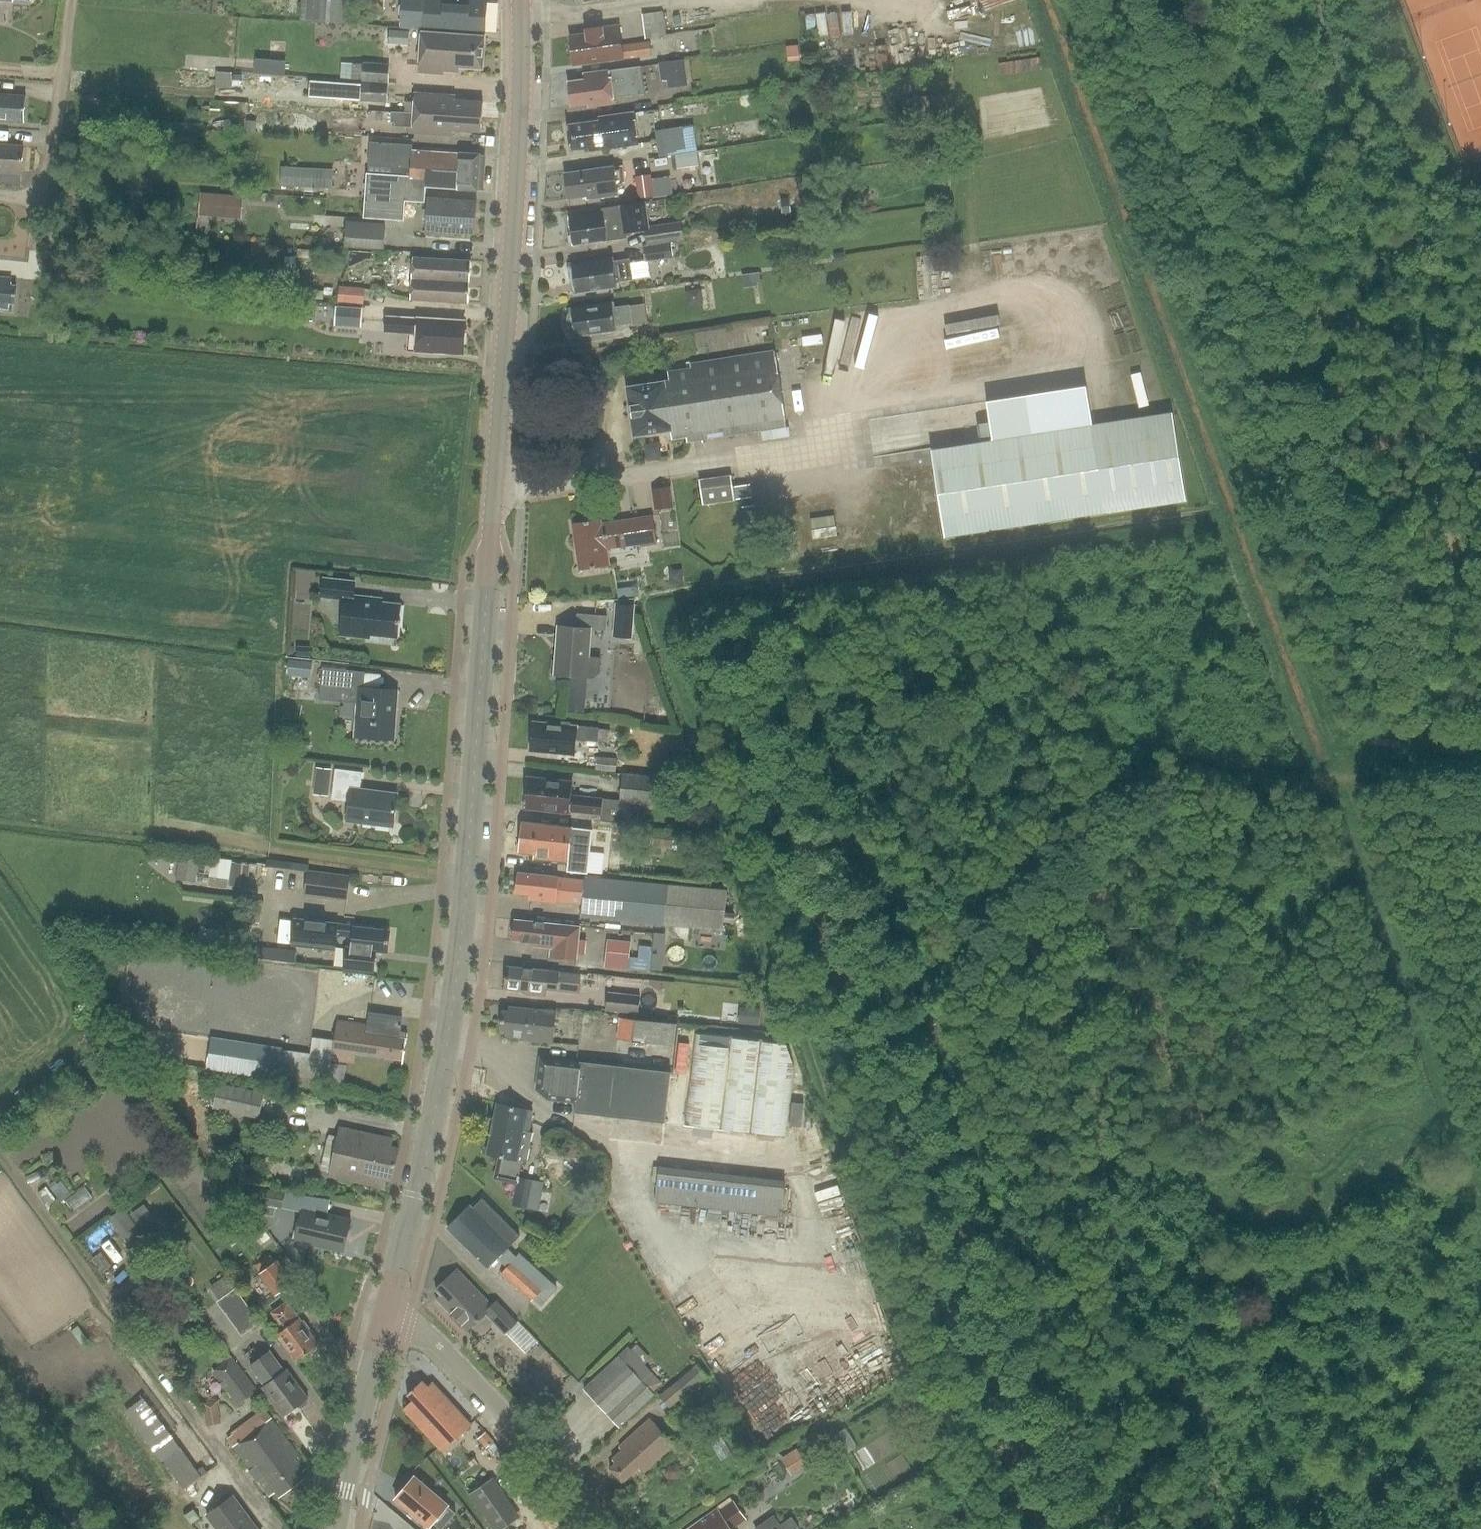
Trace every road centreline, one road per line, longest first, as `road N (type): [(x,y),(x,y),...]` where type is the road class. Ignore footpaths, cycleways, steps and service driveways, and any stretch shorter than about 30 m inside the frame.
road 1 (tertiary): [(389,1315),(451,1029),(471,857),(522,0)]
road 2 (residential): [(605,1528),(436,1343),(389,1315)]
road 3 (residential): [(32,257),(73,0)]
road 4 (tertiary): [(338,1528),(389,1315)]
road 5 (trunk): [(84,1528),(0,1418)]

